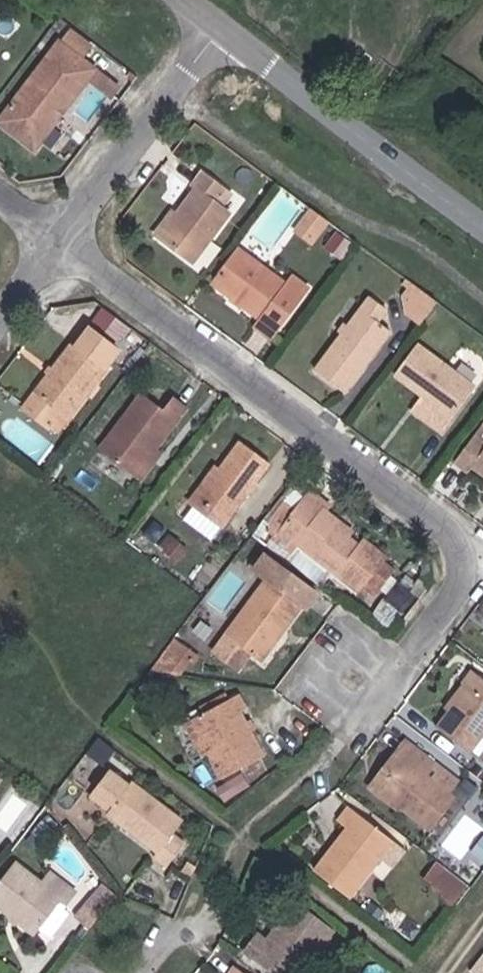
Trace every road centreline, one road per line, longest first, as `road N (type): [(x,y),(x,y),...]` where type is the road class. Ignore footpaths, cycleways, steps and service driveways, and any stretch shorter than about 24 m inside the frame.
road 1 (residential): [(75,240),(462,530),(481,579),(403,677),(367,693)]
road 2 (tertiary): [(224,31),(482,224)]
road 3 (residential): [(75,240),(224,31)]
road 4 (residential): [(0,338),(75,240)]

